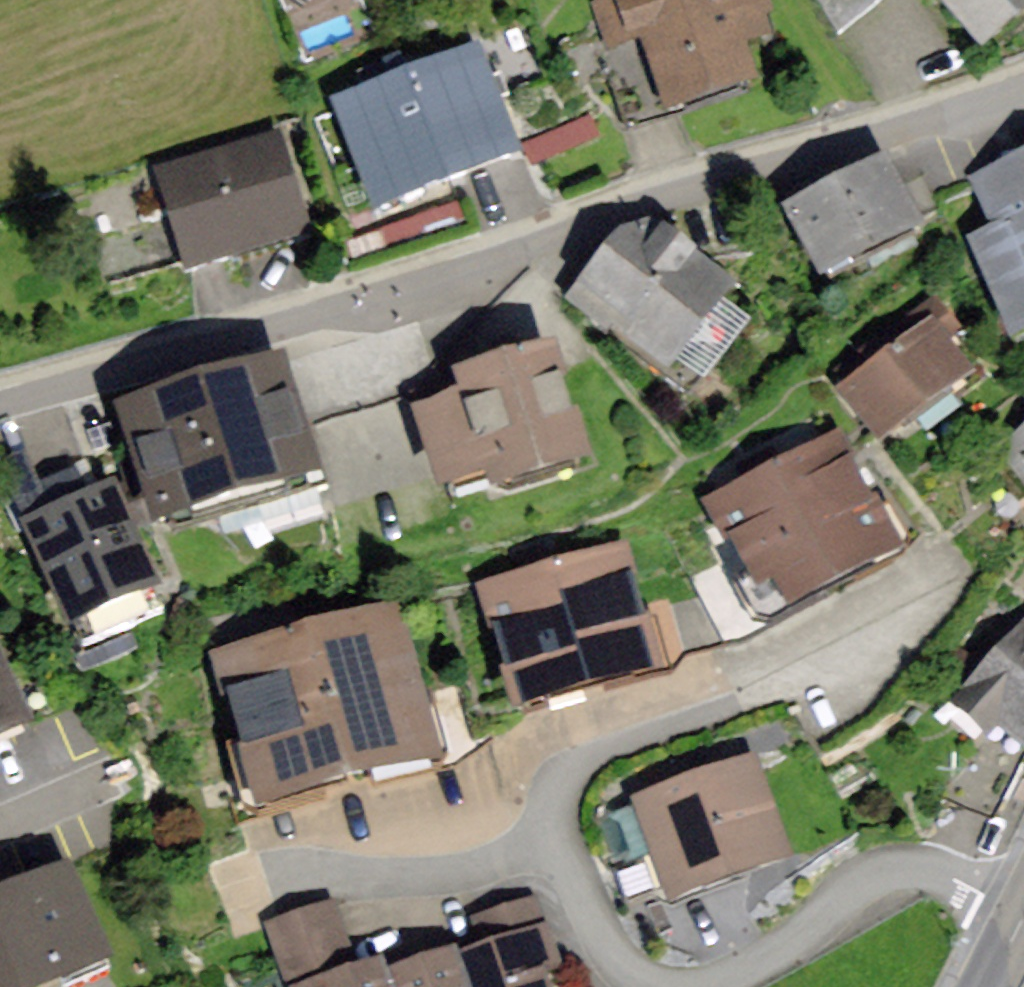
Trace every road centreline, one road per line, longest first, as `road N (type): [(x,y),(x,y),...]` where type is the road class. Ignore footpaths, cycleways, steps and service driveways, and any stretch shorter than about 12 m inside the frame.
road 1 (unclassified): [(0,404),(387,294),(1023,89)]

